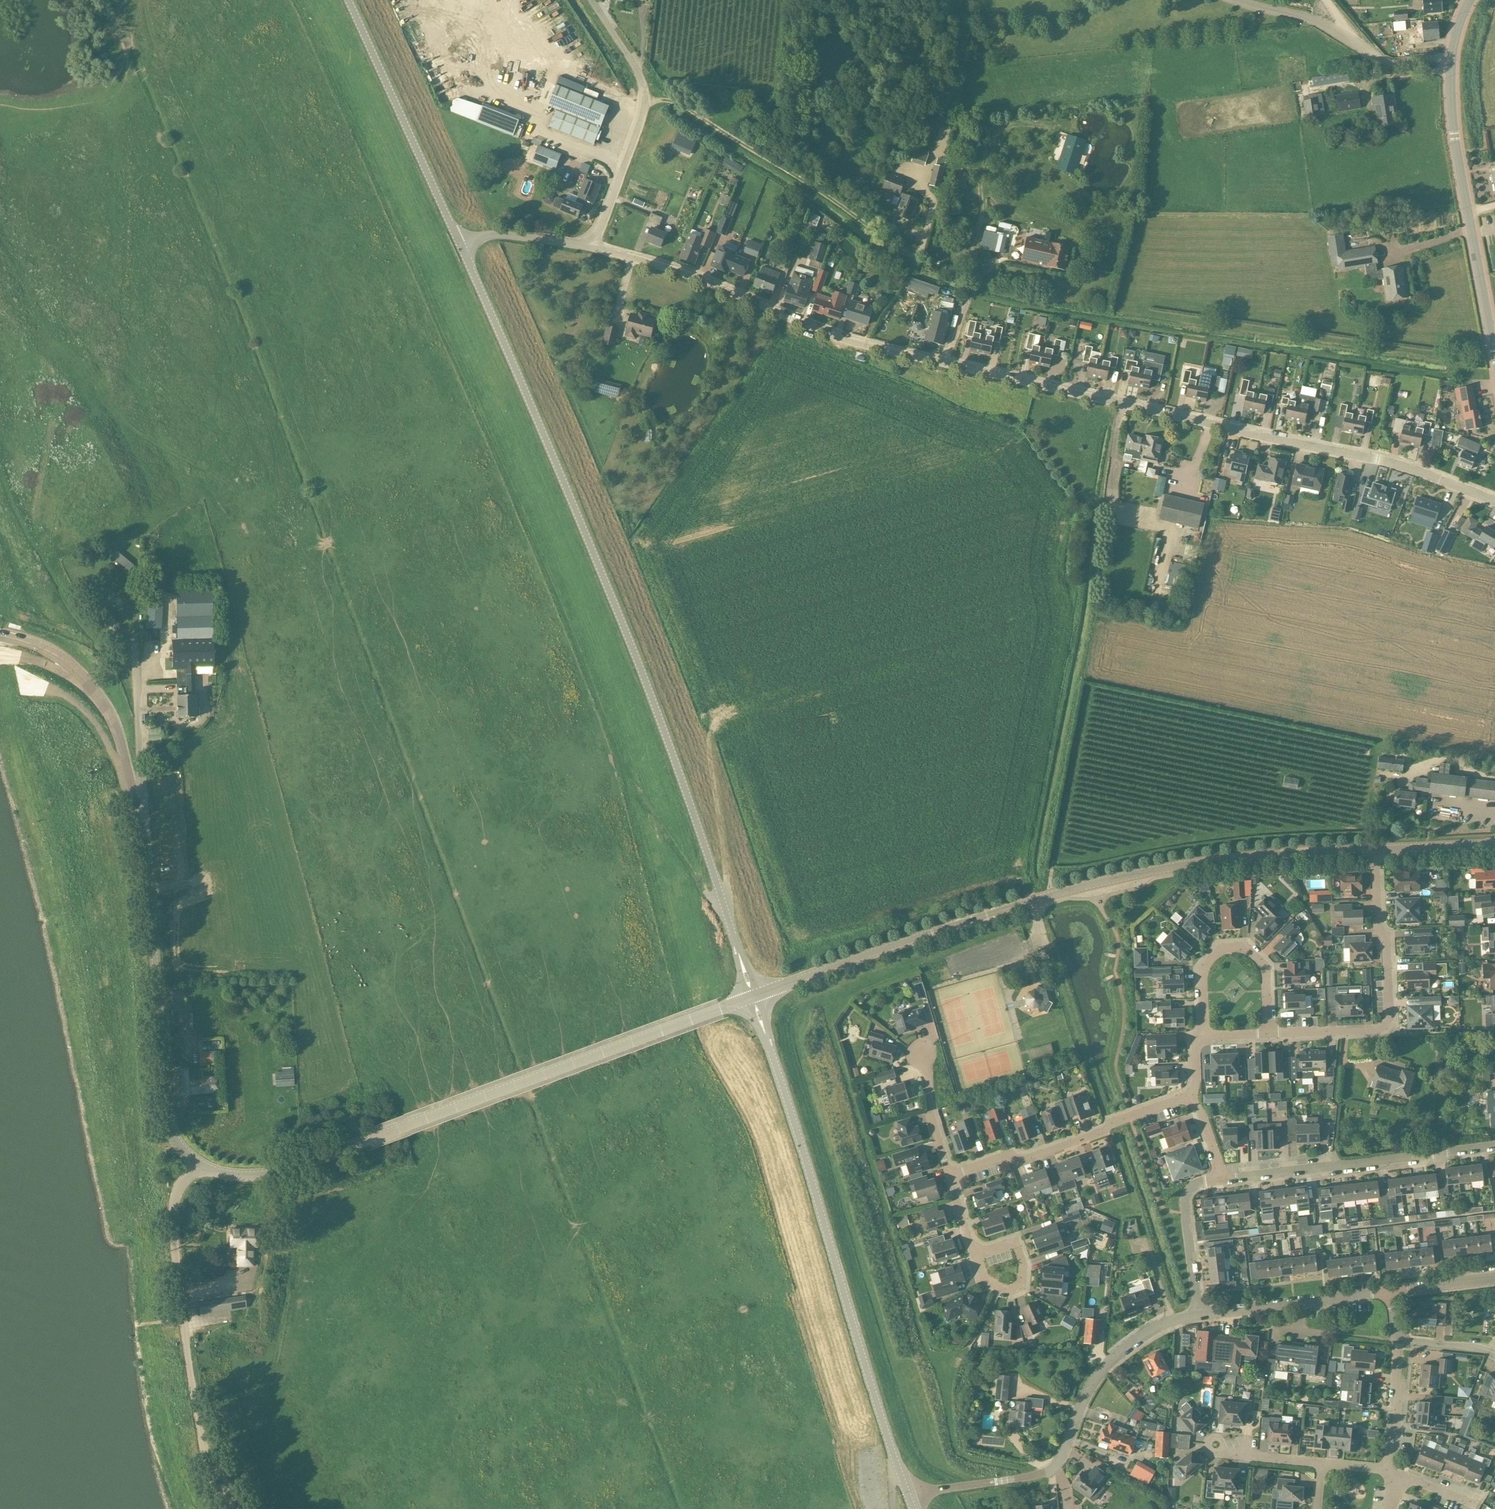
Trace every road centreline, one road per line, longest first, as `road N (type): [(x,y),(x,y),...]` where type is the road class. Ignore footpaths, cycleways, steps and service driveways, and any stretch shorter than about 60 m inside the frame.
road 1 (residential): [(1494,500),(1378,459),(864,344),(595,246)]
road 2 (unclassified): [(753,996),(632,642),(460,245)]
road 3 (tertiary): [(753,996),(1112,879),(1237,857),(1375,849)]
road 4 (tertiary): [(199,1164),(173,1138),(166,1116),(149,887),(119,734),(103,699),(74,671),(48,651),(0,639)]
road 5 (tertiary): [(199,1164),(237,1176),(292,1169),(753,996)]
road 6 (tertiary): [(908,1495),(753,996)]
road 7 (unclassified): [(235,1508),(205,1454),(180,1300),(173,1202),(199,1164)]
road 8 (tertiary): [(1494,356),(1451,84),(1469,0)]
road 9 (residential): [(908,1495),(1052,1470),(1101,1372),(1174,1320)]
road 10 (track): [(647,100),(684,106),(898,249),(913,253),(922,246)]
road 11 (residential): [(1267,1036),(1391,1034),(1375,849)]
road 12 (residential): [(1494,1146),(1220,1178)]
road 13 (unclassified): [(592,0),(647,100),(595,246)]
road 14 (unclassified): [(460,245),(350,0)]
road 15 (residential): [(1191,1096),(1019,1161),(1010,1154),(949,1171)]
road 16 (track): [(729,919),(709,745),(715,722),(728,713)]
road 17 (track): [(1048,896),(1088,686)]
road 18 (residential): [(1202,1036),(1200,970),(1232,947),(1247,948),(1261,968),(1267,1036)]
road 19 (track): [(729,919),(622,768),(612,767)]
road 20 (residential): [(1220,1178),(1195,1182),(1186,1202),(1200,1316)]
road 21 (unclassified): [(595,246),(497,233),(460,245)]
road 22 (residential): [(1389,1471),(1400,1389),(1397,1341)]
road 23 (residential): [(949,1171),(919,1051)]
road 24 (tertiary): [(1375,849),(1494,846)]

